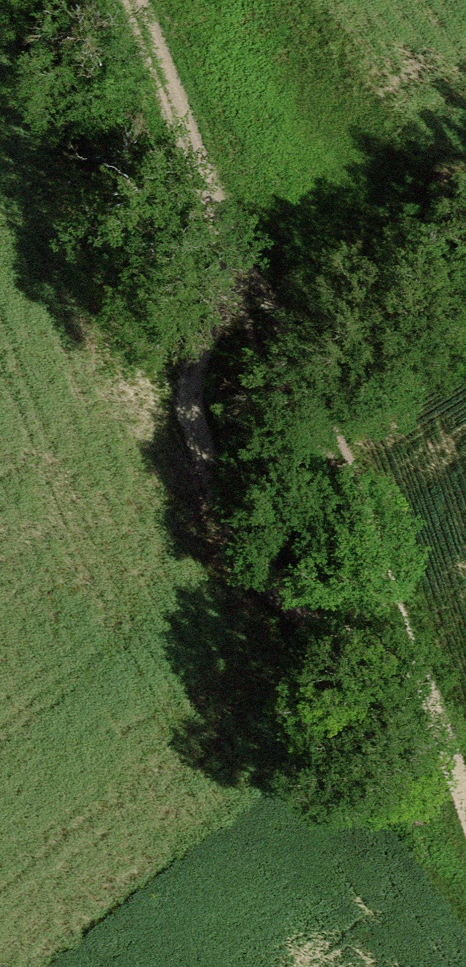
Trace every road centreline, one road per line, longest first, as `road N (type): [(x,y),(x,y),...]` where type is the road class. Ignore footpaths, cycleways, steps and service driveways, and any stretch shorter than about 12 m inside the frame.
road 1 (track): [(20,0),(258,568),(296,615),(396,636)]
road 2 (track): [(191,405),(223,328),(223,252),(132,0)]
road 3 (track): [(465,827),(329,444)]

